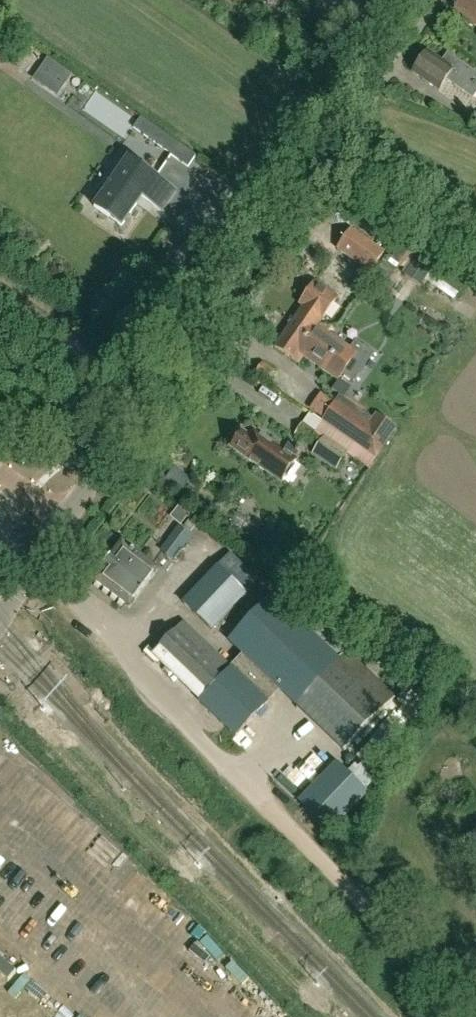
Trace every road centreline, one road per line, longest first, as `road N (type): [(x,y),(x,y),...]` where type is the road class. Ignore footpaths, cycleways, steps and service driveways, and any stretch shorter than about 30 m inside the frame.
road 1 (tertiary): [(64,520),(424,0)]
road 2 (track): [(310,853),(472,1016)]
road 3 (track): [(0,305),(153,396)]

